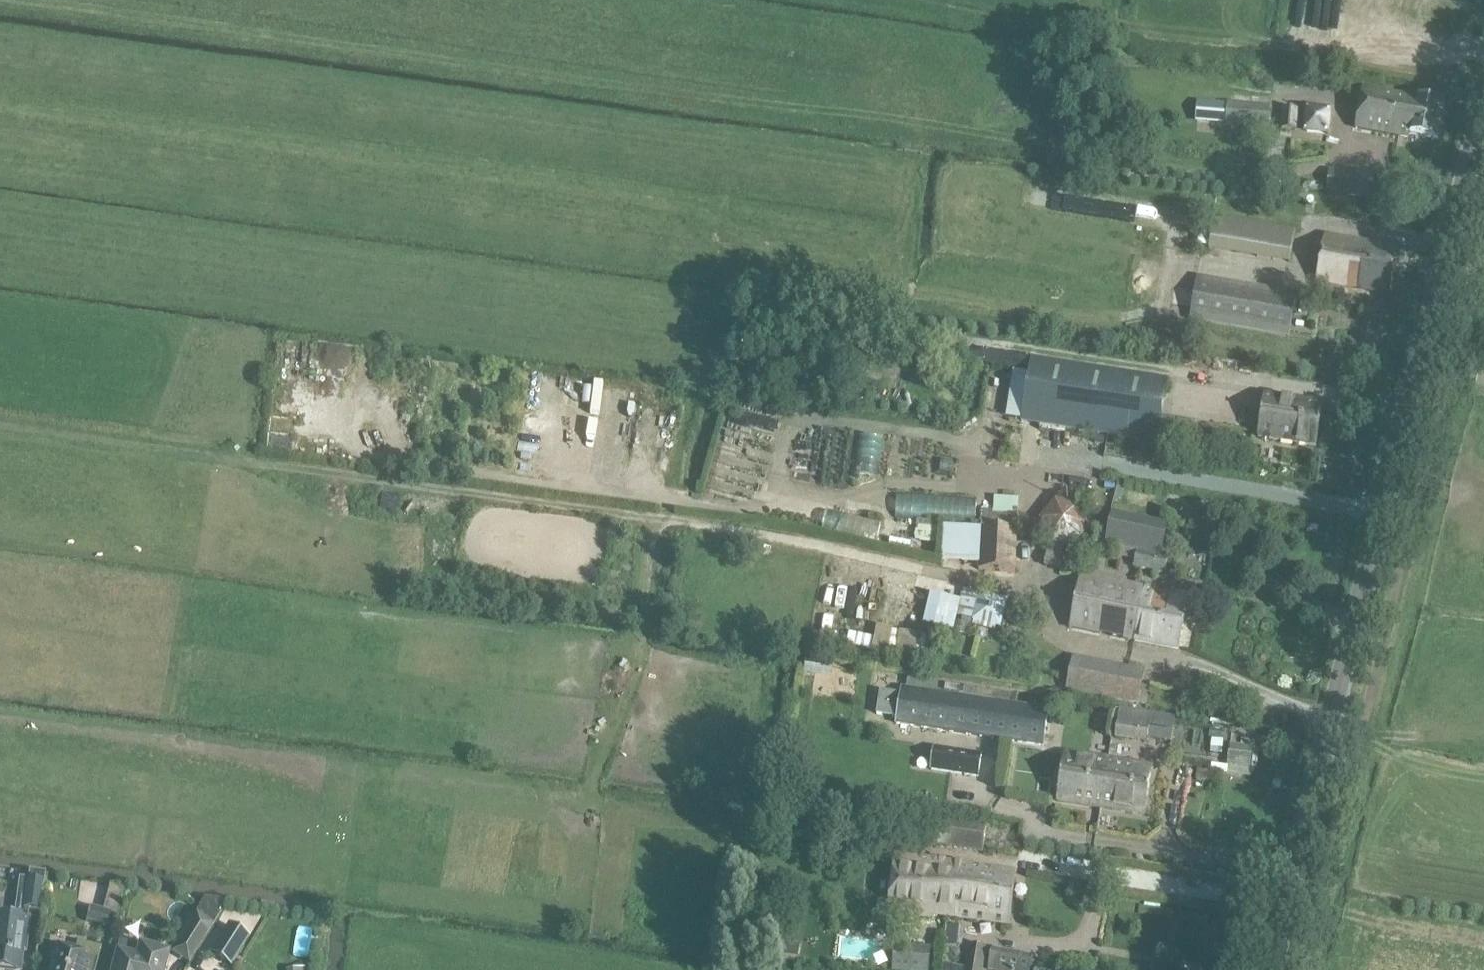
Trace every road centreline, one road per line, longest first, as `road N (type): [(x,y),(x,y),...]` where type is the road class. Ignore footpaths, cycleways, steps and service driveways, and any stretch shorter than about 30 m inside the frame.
road 1 (tertiary): [(1279,969),(1483,158)]
road 2 (track): [(1181,225),(1174,286),(1163,308),(1141,316),(1079,324),(930,293)]

